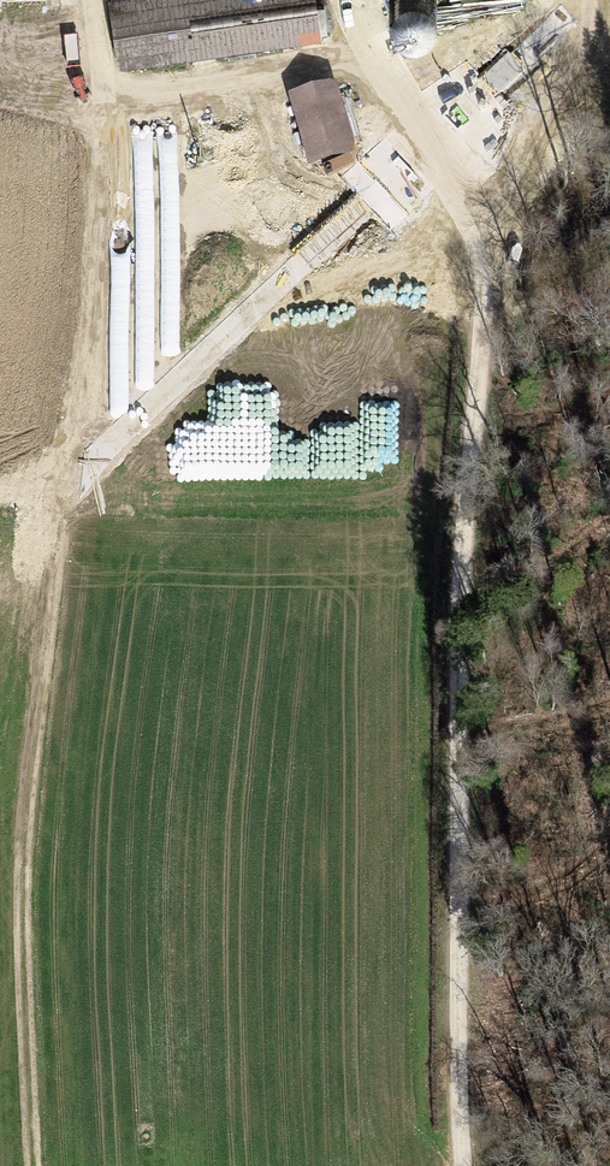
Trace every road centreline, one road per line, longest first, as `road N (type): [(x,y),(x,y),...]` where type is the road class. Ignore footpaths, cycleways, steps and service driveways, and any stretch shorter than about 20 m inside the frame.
road 1 (track): [(459,1165),(482,318),(467,238),(405,89),(361,71),(108,91),(92,0)]
road 2 (track): [(38,1165),(30,996),(38,776),(108,91)]
road 3 (track): [(405,89),(519,0)]

